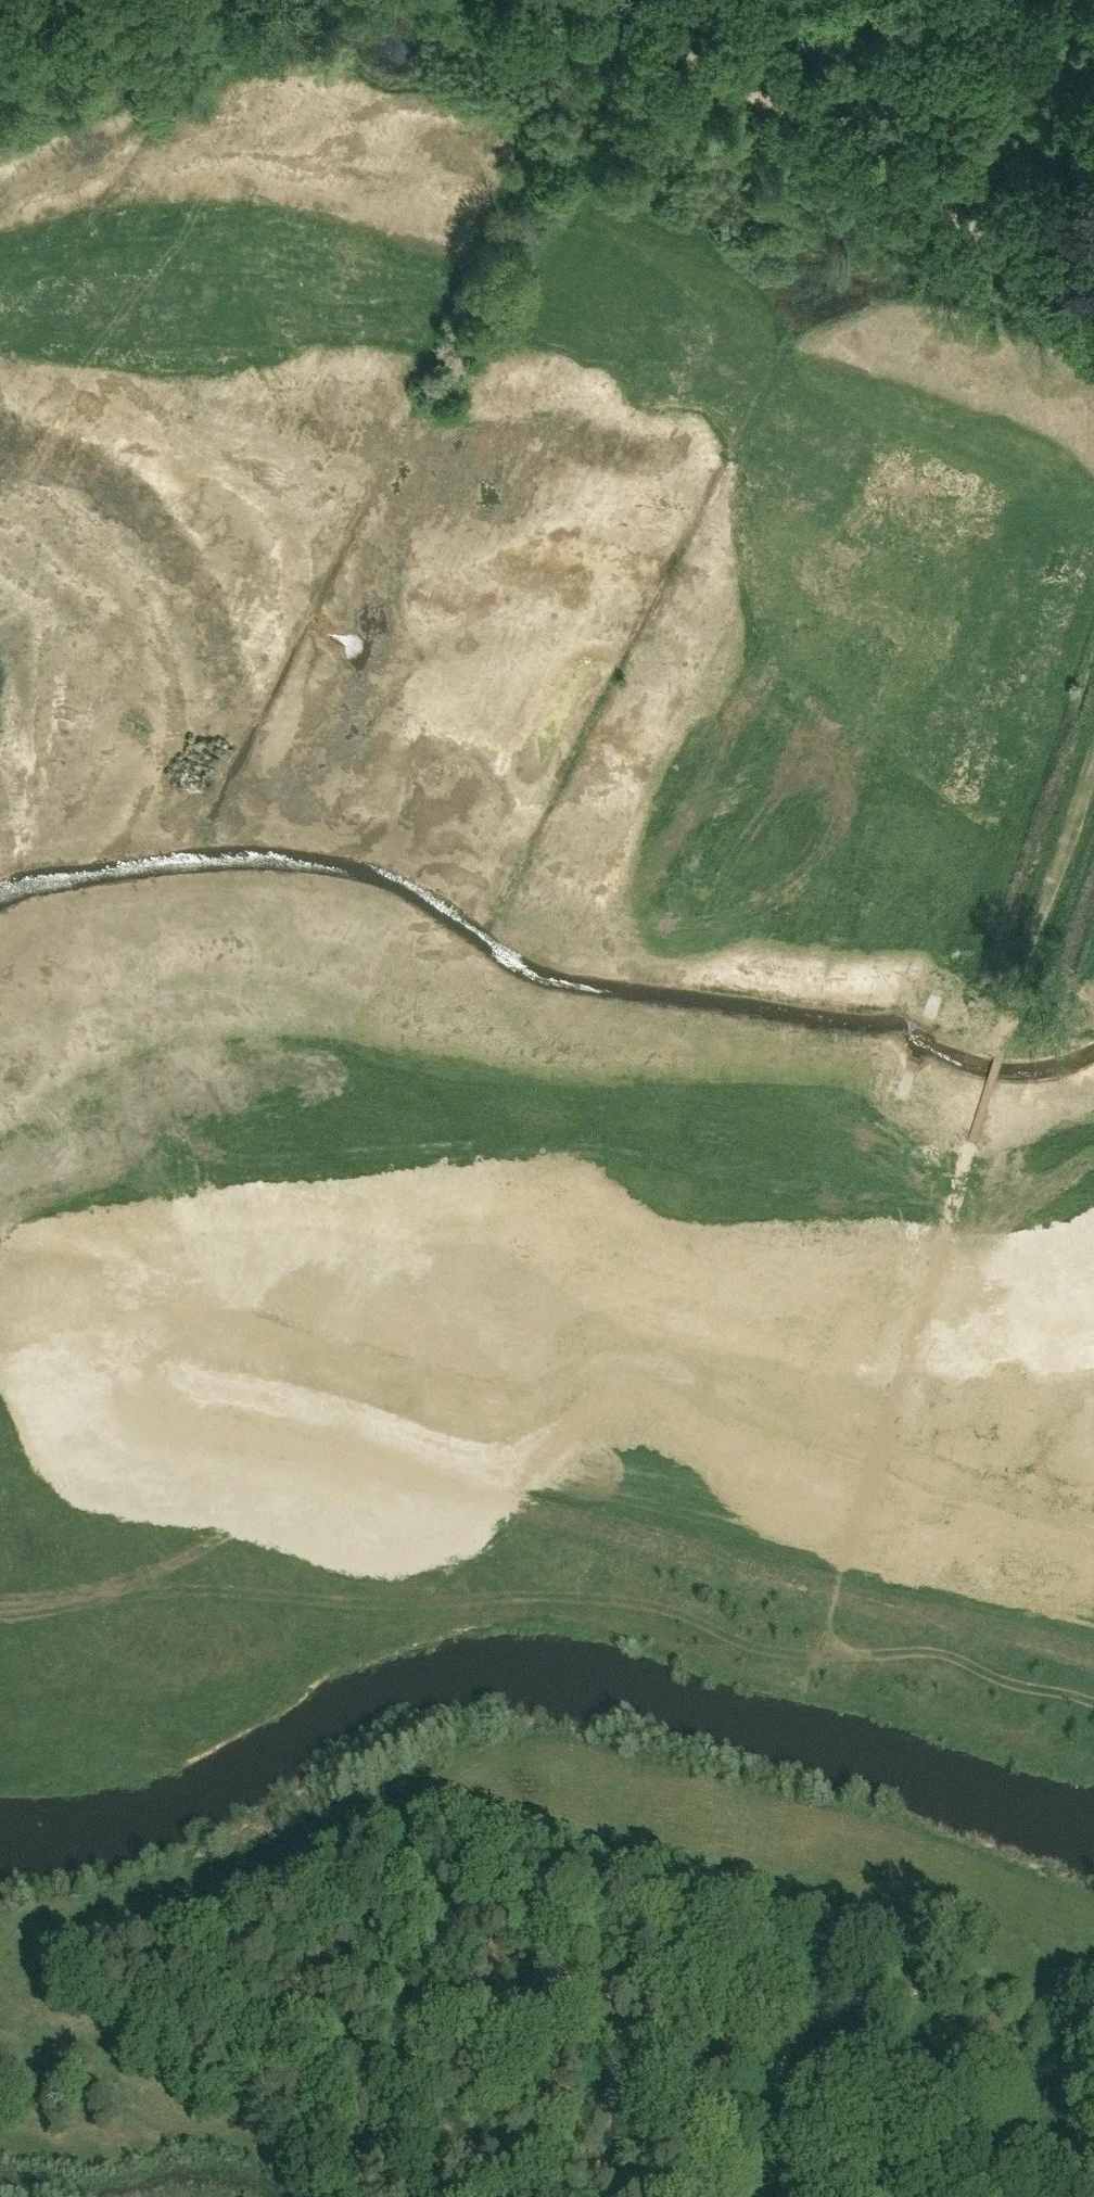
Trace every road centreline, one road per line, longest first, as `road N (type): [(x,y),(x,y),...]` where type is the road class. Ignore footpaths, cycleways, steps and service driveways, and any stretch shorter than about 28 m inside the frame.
road 1 (track): [(1093,1724),(819,1638),(972,1141)]
road 2 (track): [(1093,263),(941,207),(558,0)]
road 3 (track): [(1093,745),(1002,1046)]

